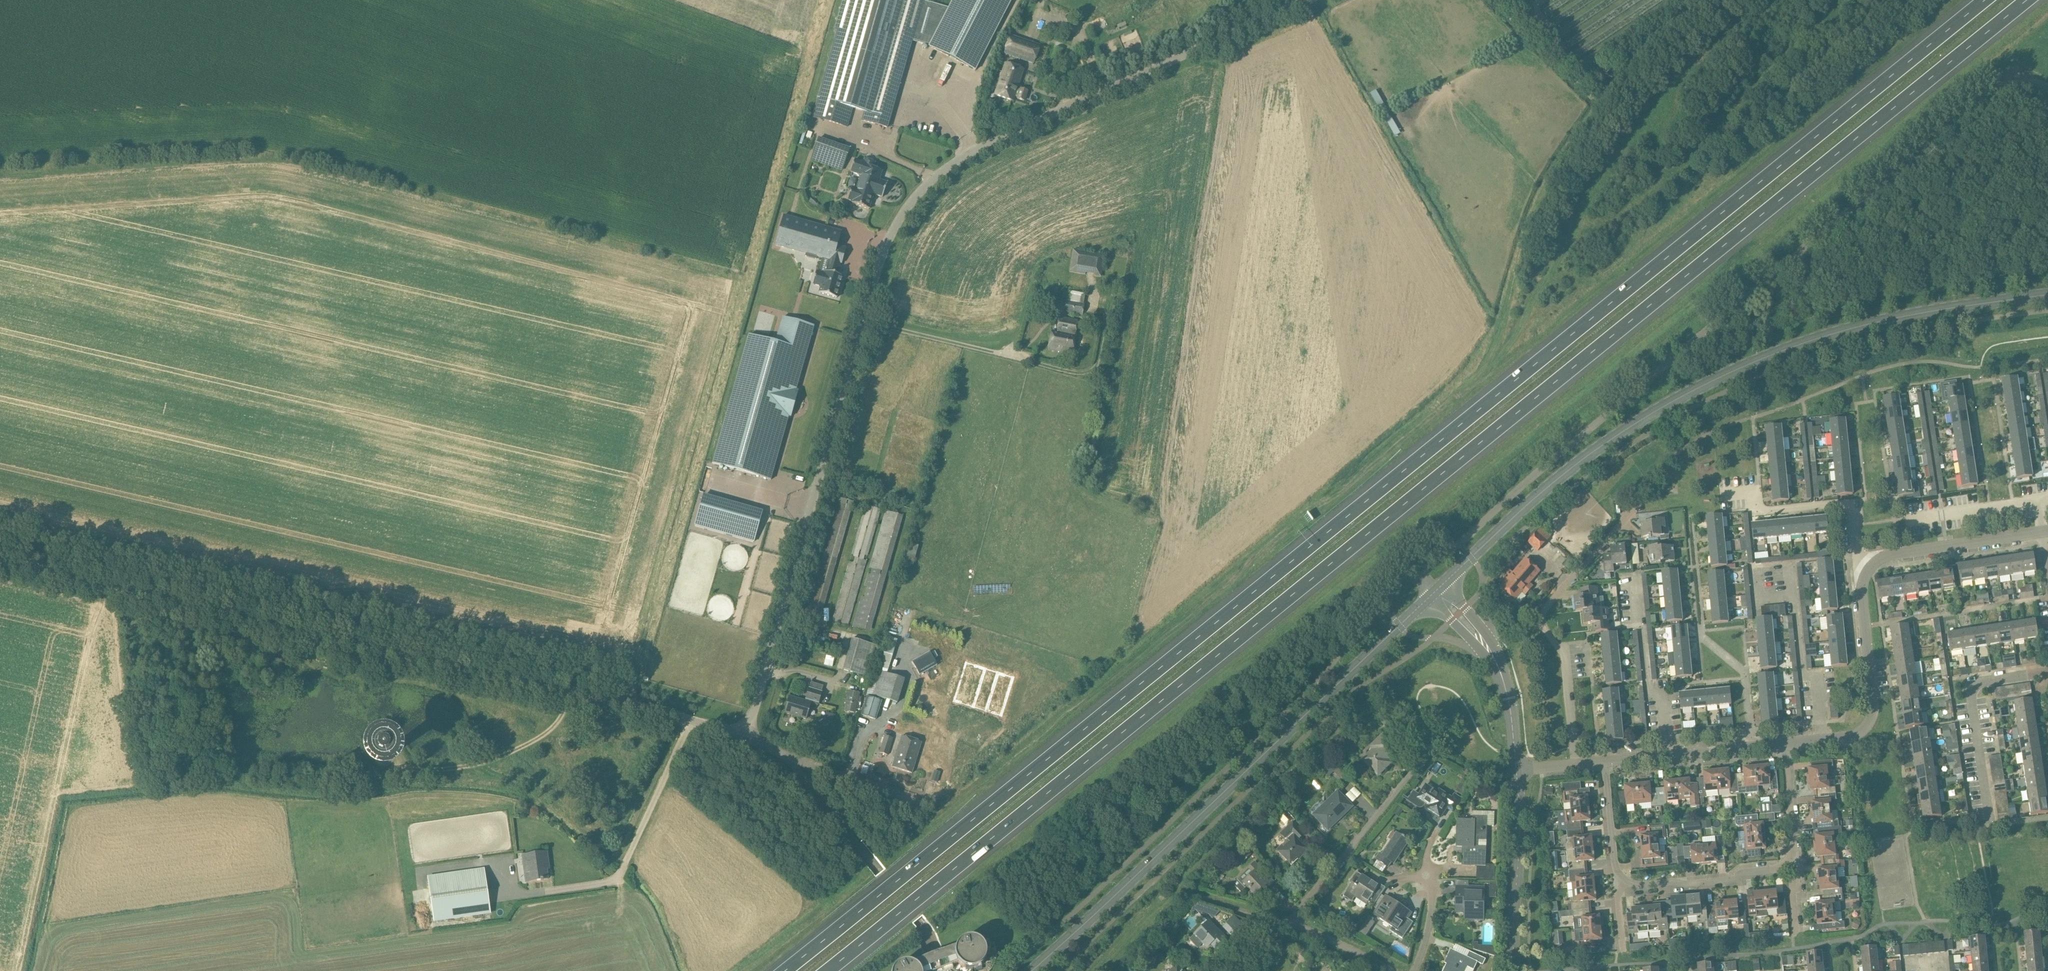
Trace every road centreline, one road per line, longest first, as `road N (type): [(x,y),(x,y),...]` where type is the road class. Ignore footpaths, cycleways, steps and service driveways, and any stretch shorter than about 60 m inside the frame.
road 1 (motorway): [(1985,0),(785,970)]
road 2 (motorway): [(828,970),(2027,0)]
road 3 (unclassified): [(745,738),(895,226),(926,187),(1022,126),(1311,0)]
road 4 (residential): [(1436,592),(1410,569),(1418,561),(1461,542),(1988,92),(2047,87)]
road 5 (unclassified): [(745,738),(0,557)]
road 6 (secondary): [(1436,592),(1574,467),(1710,382),(1874,323),(2047,295)]
road 7 (secondary): [(1031,970),(1436,592)]
road 8 (residential): [(1574,765),(1564,654),(1541,620),(1629,513)]
road 9 (residential): [(1784,744),(1848,737),(1867,724),(1873,692),(1861,592),(1870,566)]
road 10 (residential): [(1290,922),(1441,734)]
road 11 (residential): [(1870,566),(1857,552),(1852,504),(1755,513),(1753,491),(1722,494)]
road 12 (residential): [(1517,770),(1501,676),(1436,592)]
road 13 (residential): [(1515,970),(1517,770)]
road 14 (residential): [(1668,755),(1664,707),(1647,684),(1637,578)]
road 15 (residential): [(1870,566),(1885,556),(2042,531)]
road 16 (residential): [(1624,885),(1710,882),(1795,863)]
road 17 (residential): [(745,738),(901,794)]
road 18 (residential): [(1624,885),(1610,860),(1604,762)]

